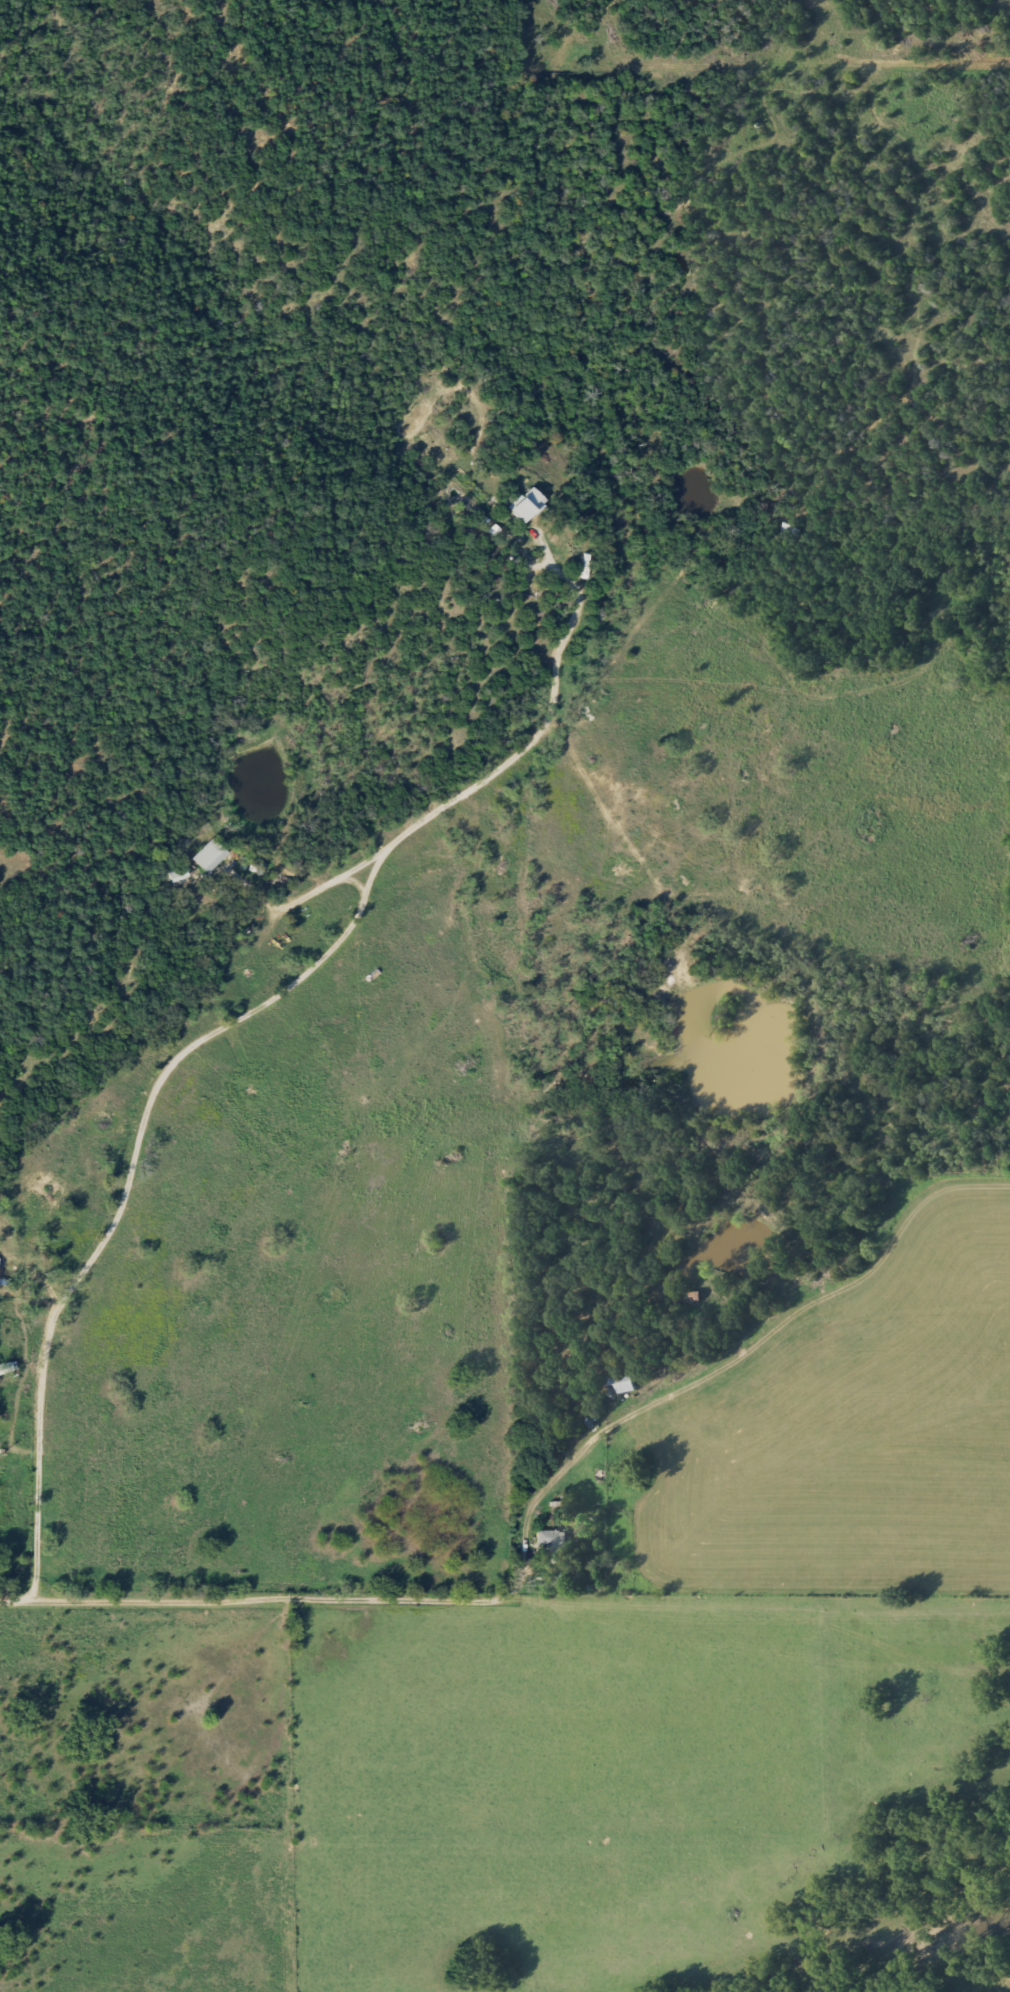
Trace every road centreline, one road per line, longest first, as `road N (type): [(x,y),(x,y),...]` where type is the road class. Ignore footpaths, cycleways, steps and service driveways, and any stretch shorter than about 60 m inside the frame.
road 1 (residential): [(0,1602),(508,1595),(518,1584),(531,1517),(571,1466),(833,1269)]

